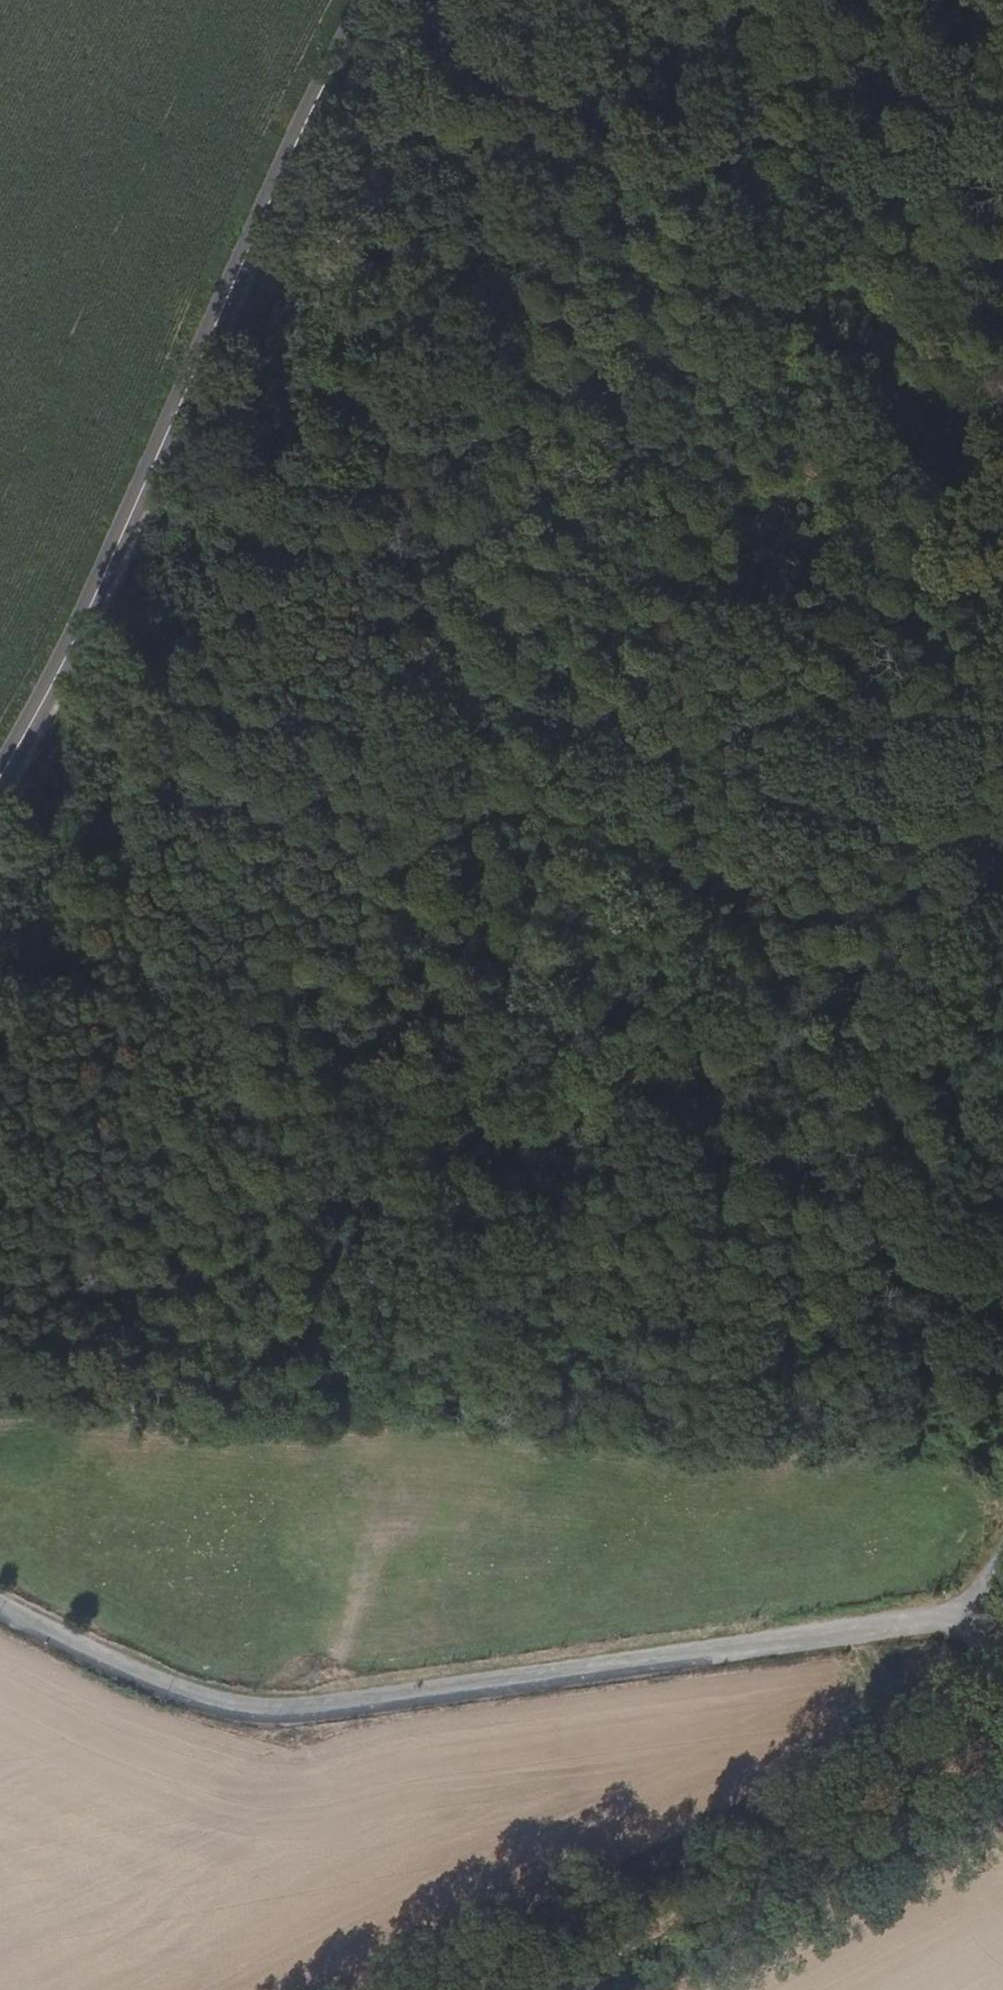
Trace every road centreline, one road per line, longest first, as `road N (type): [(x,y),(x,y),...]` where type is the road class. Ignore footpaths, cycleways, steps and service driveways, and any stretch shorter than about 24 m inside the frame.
road 1 (unclassified): [(0,1618),(50,1652),(223,1708),(525,1684),(973,1615),(1002,1681)]
road 2 (unclassified): [(0,779),(387,0)]
road 3 (track): [(547,1989),(1002,1753)]

